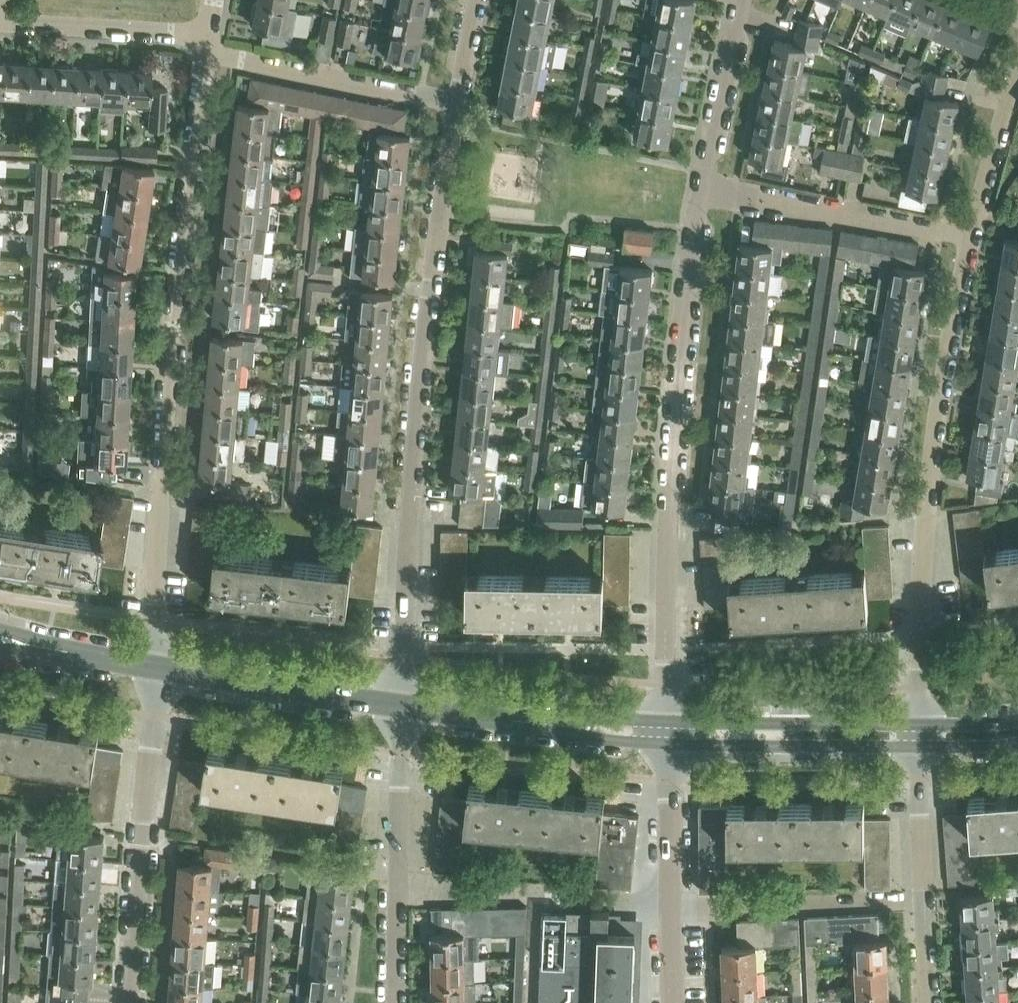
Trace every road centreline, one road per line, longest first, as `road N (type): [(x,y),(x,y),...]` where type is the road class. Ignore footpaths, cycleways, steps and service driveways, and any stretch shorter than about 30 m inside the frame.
road 1 (residential): [(155,666),(182,253),(207,49)]
road 2 (residential): [(401,706),(408,523),(459,102)]
road 3 (residential): [(665,732),(668,529),(705,193)]
road 4 (residential): [(918,735),(925,521),(972,233)]
road 5 (residential): [(155,666),(140,1002)]
road 6 (residential): [(677,905),(398,889)]
road 7 (residential): [(972,233),(705,193)]
road 8 (tertiary): [(665,732),(573,731),(401,706)]
road 9 (residential): [(459,102),(207,49)]
road 10 (tertiary): [(918,735),(665,732)]
road 11 (tertiary): [(401,706),(155,666)]
road 12 (residential): [(677,905),(921,900)]
road 13 (residential): [(207,49),(181,36),(0,28)]
road 14 (residential): [(705,193),(743,0)]
road 15 (residential): [(398,889),(401,706)]
road 16 (residential): [(677,905),(665,732)]
road 17 (residential): [(921,900),(918,735)]
road 18 (residential): [(972,233),(1017,89)]

